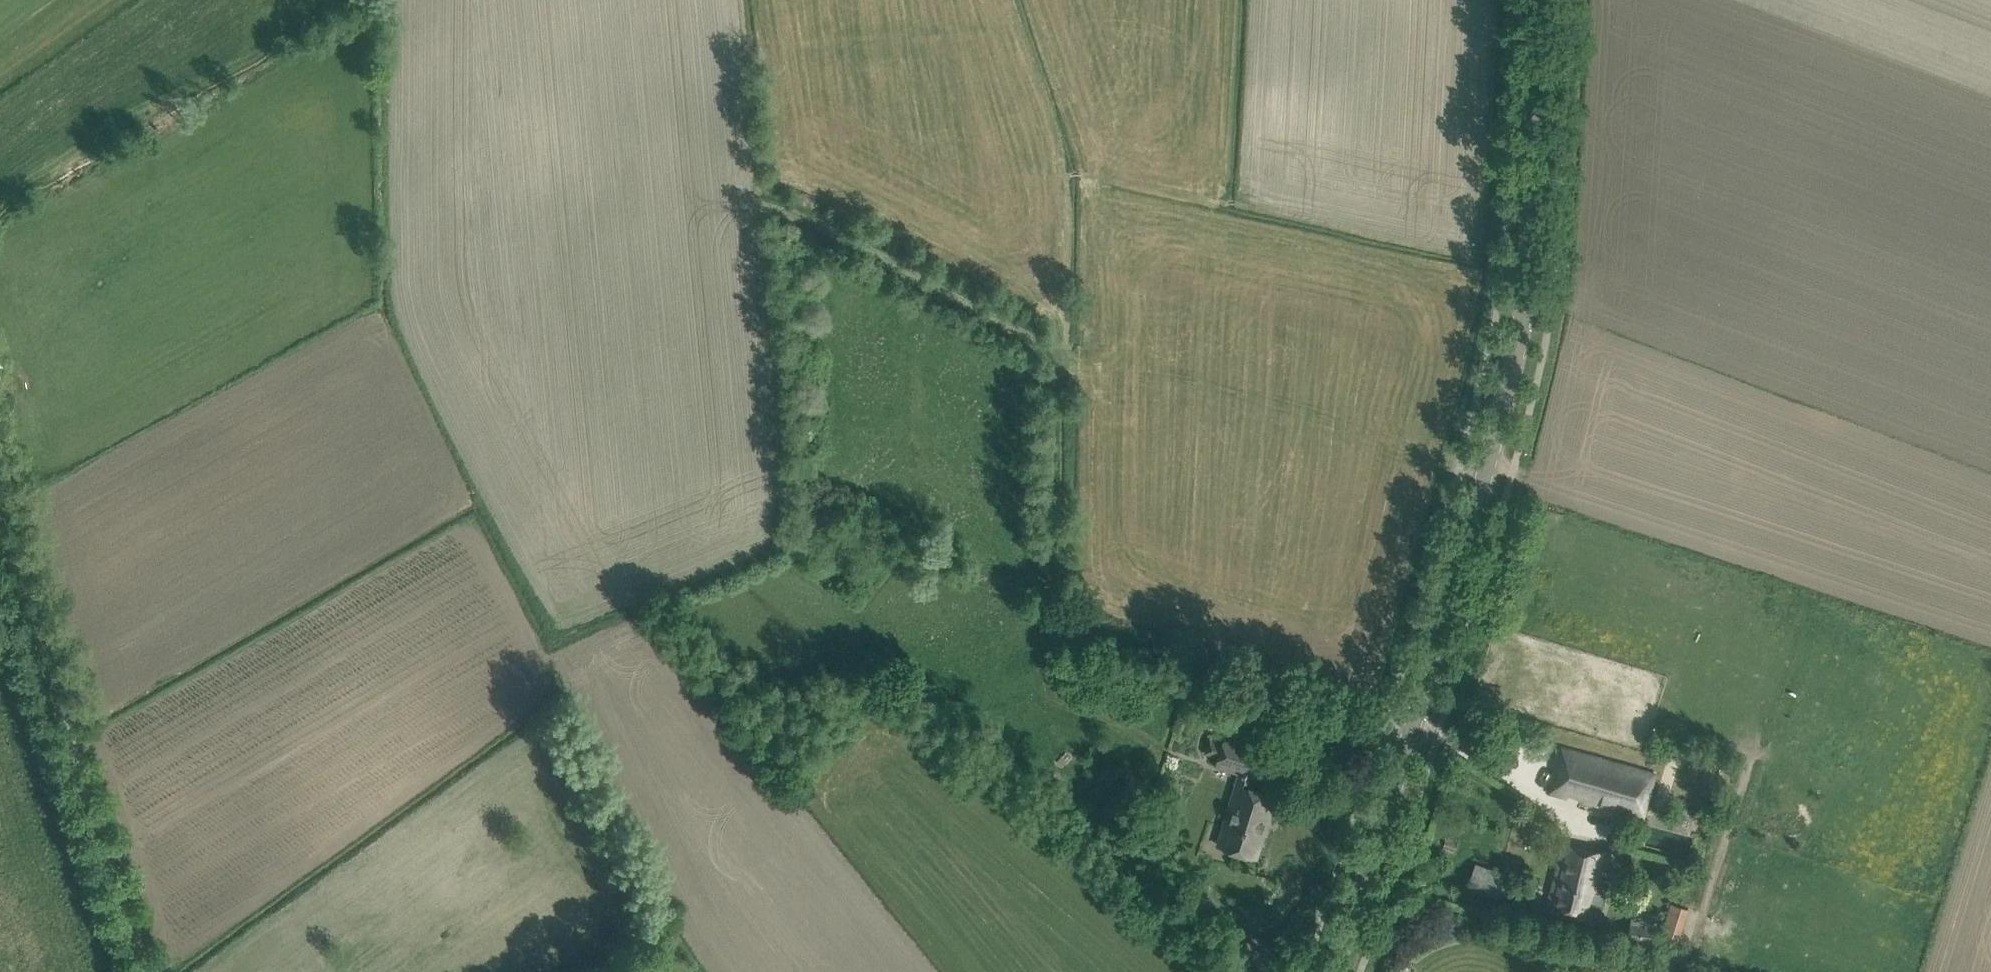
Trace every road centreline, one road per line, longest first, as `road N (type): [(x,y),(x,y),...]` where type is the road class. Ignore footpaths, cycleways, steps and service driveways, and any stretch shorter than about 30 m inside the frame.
road 1 (tertiary): [(1330,971),(1417,711),(1512,367),(1530,259),(1545,0)]
road 2 (unclassified): [(148,971),(0,516)]

